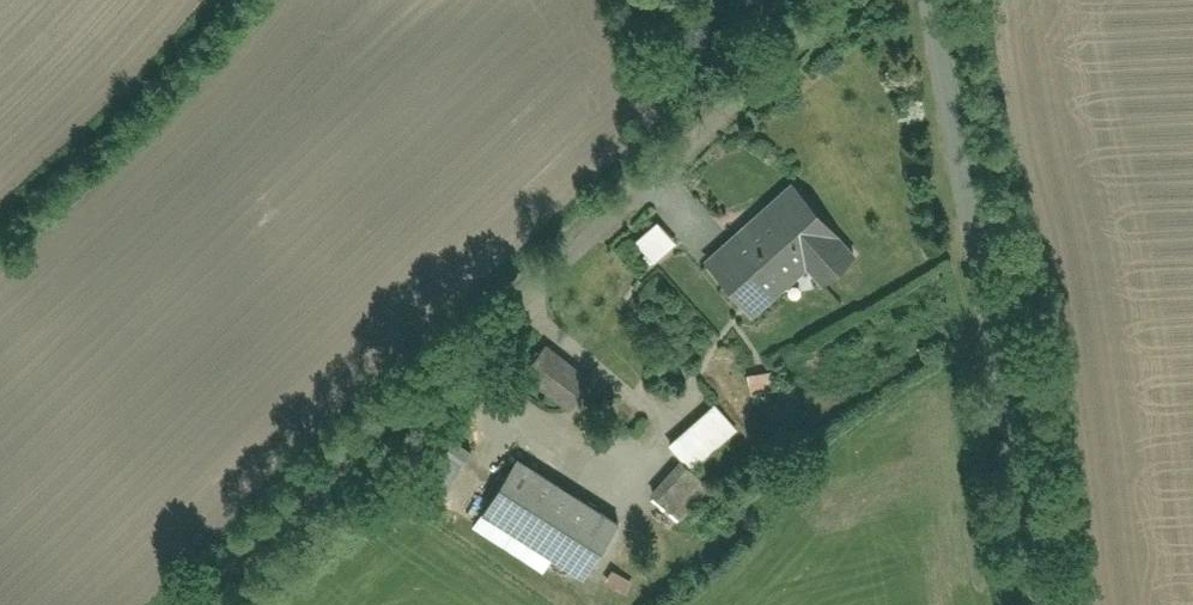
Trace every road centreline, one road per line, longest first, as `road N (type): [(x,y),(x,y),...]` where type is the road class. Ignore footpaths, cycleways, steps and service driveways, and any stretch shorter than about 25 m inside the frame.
road 1 (unclassified): [(310,465),(806,0)]
road 2 (unclassified): [(1040,604),(973,286),(930,0)]
road 3 (track): [(156,604),(310,465)]

